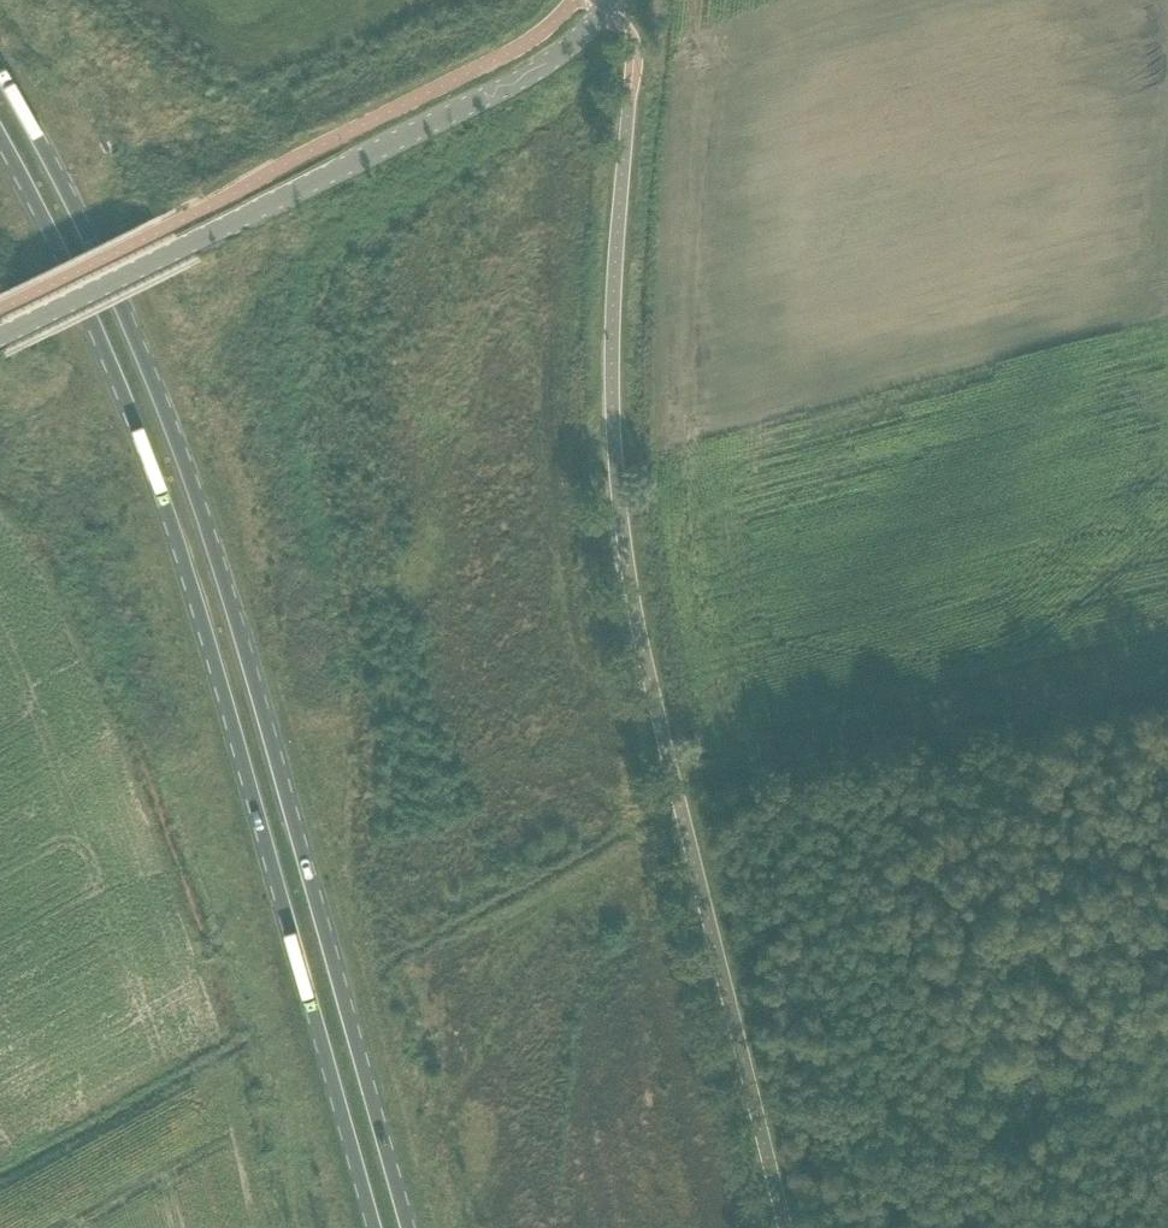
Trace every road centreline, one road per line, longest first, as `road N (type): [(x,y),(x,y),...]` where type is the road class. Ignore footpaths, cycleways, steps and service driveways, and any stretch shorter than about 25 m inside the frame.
road 1 (primary): [(408,1227),(234,614),(152,378),(66,191),(0,75)]
road 2 (primary): [(0,143),(123,390),(150,460),(376,1227)]
road 3 (unclassified): [(0,337),(546,63),(609,0)]

